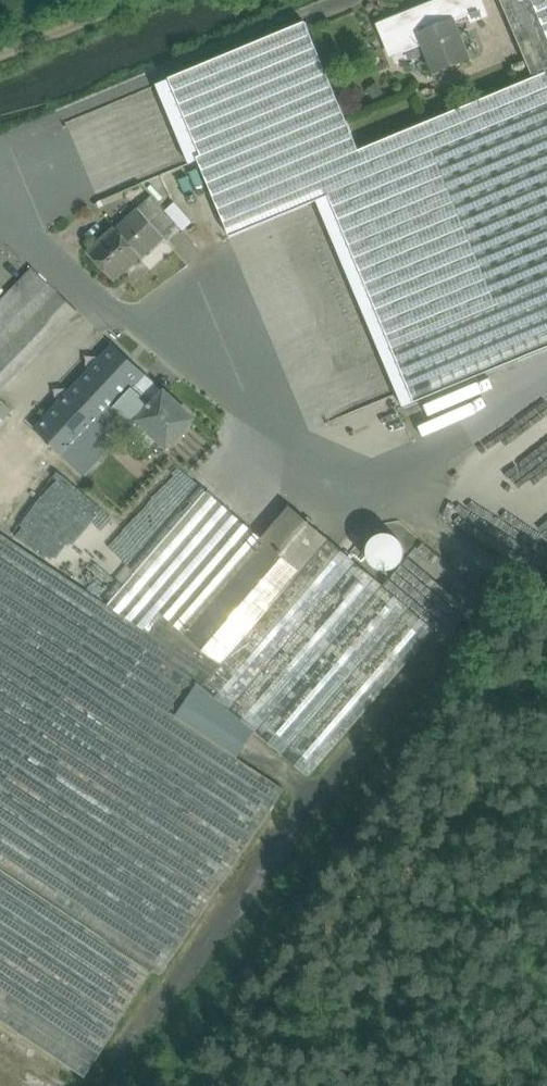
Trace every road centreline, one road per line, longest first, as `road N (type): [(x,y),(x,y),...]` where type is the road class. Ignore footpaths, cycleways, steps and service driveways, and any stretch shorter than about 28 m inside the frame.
road 1 (unclassified): [(0,201),(37,248),(229,396),(377,493)]
road 2 (unclassified): [(546,374),(377,493)]
road 3 (track): [(377,493),(546,607)]
road 4 (track): [(146,0),(0,55)]

